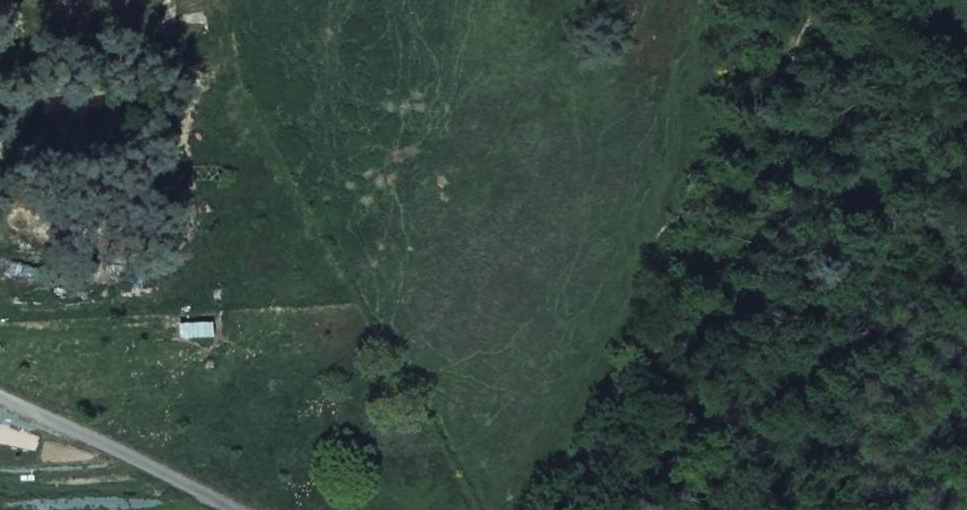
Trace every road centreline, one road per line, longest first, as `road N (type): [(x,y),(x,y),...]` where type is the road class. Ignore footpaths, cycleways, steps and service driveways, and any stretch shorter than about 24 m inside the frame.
road 1 (unclassified): [(0,395),(236,509)]

